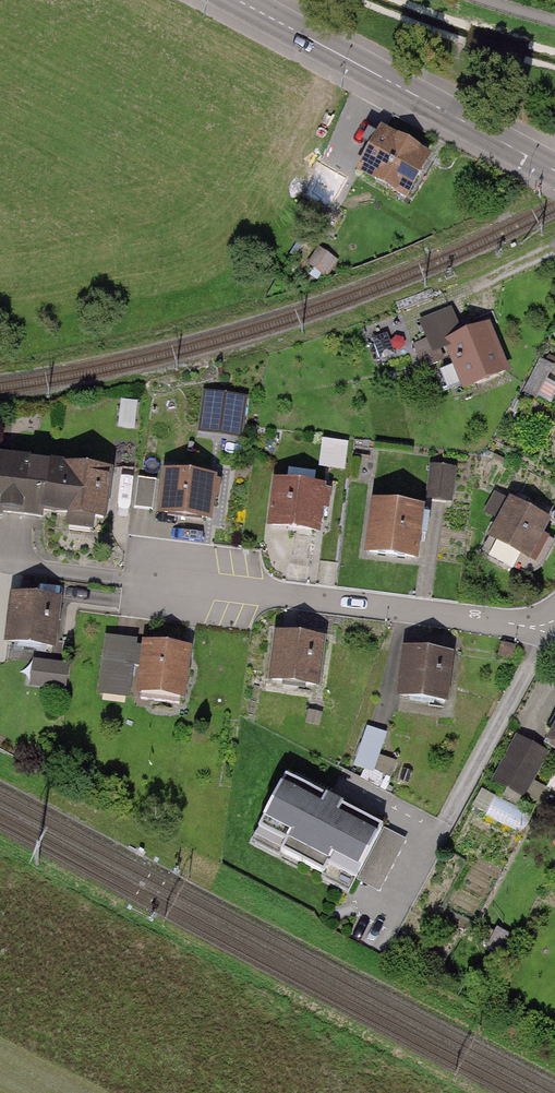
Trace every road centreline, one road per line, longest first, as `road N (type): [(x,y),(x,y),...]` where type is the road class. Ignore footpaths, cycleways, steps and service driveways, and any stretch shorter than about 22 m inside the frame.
road 1 (residential): [(134,580),(554,627)]
road 2 (secondary): [(237,0),(554,171)]

